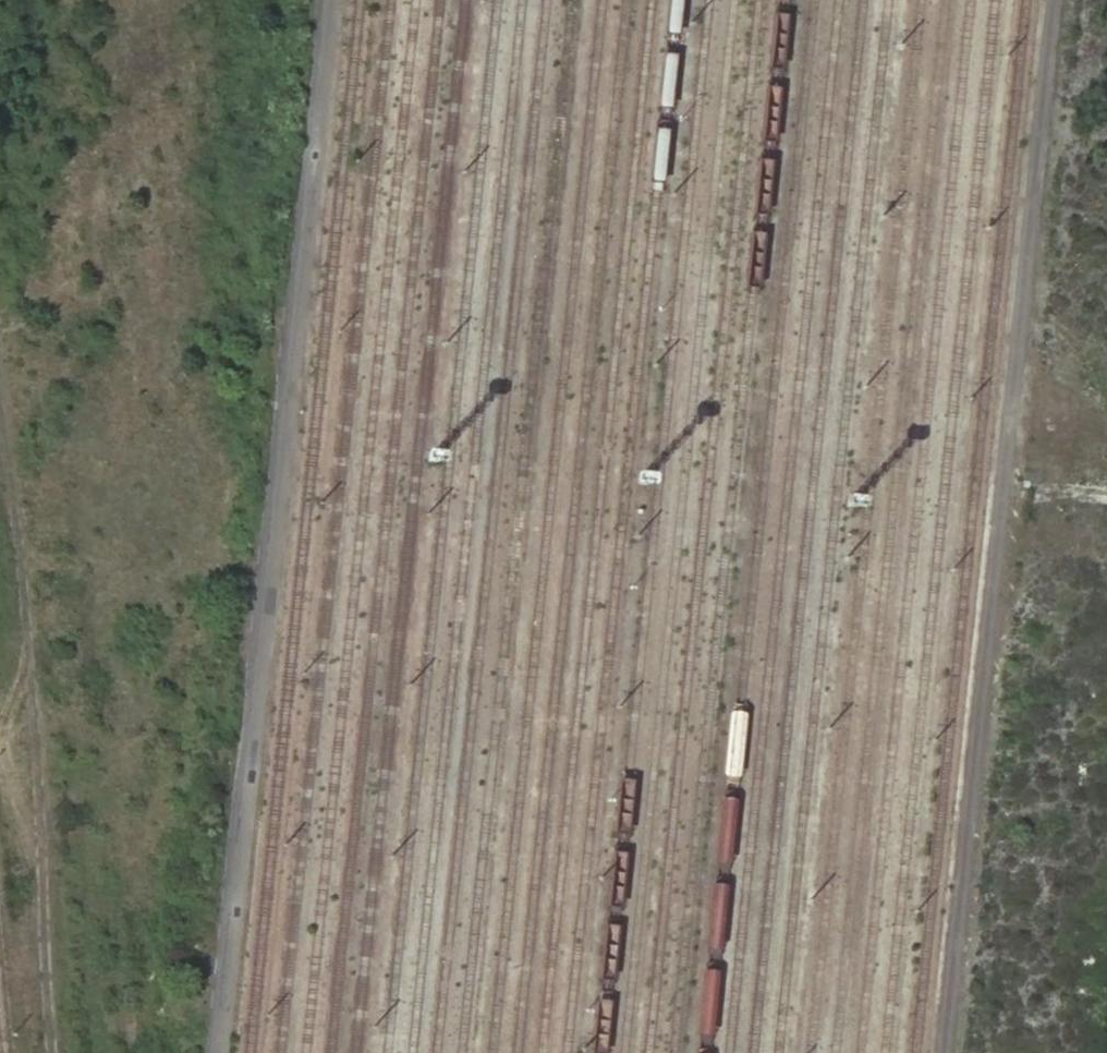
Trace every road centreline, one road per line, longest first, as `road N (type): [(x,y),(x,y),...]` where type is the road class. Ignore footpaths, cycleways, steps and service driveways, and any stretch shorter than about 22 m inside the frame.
road 1 (track): [(0,425),(31,708),(53,1052)]

